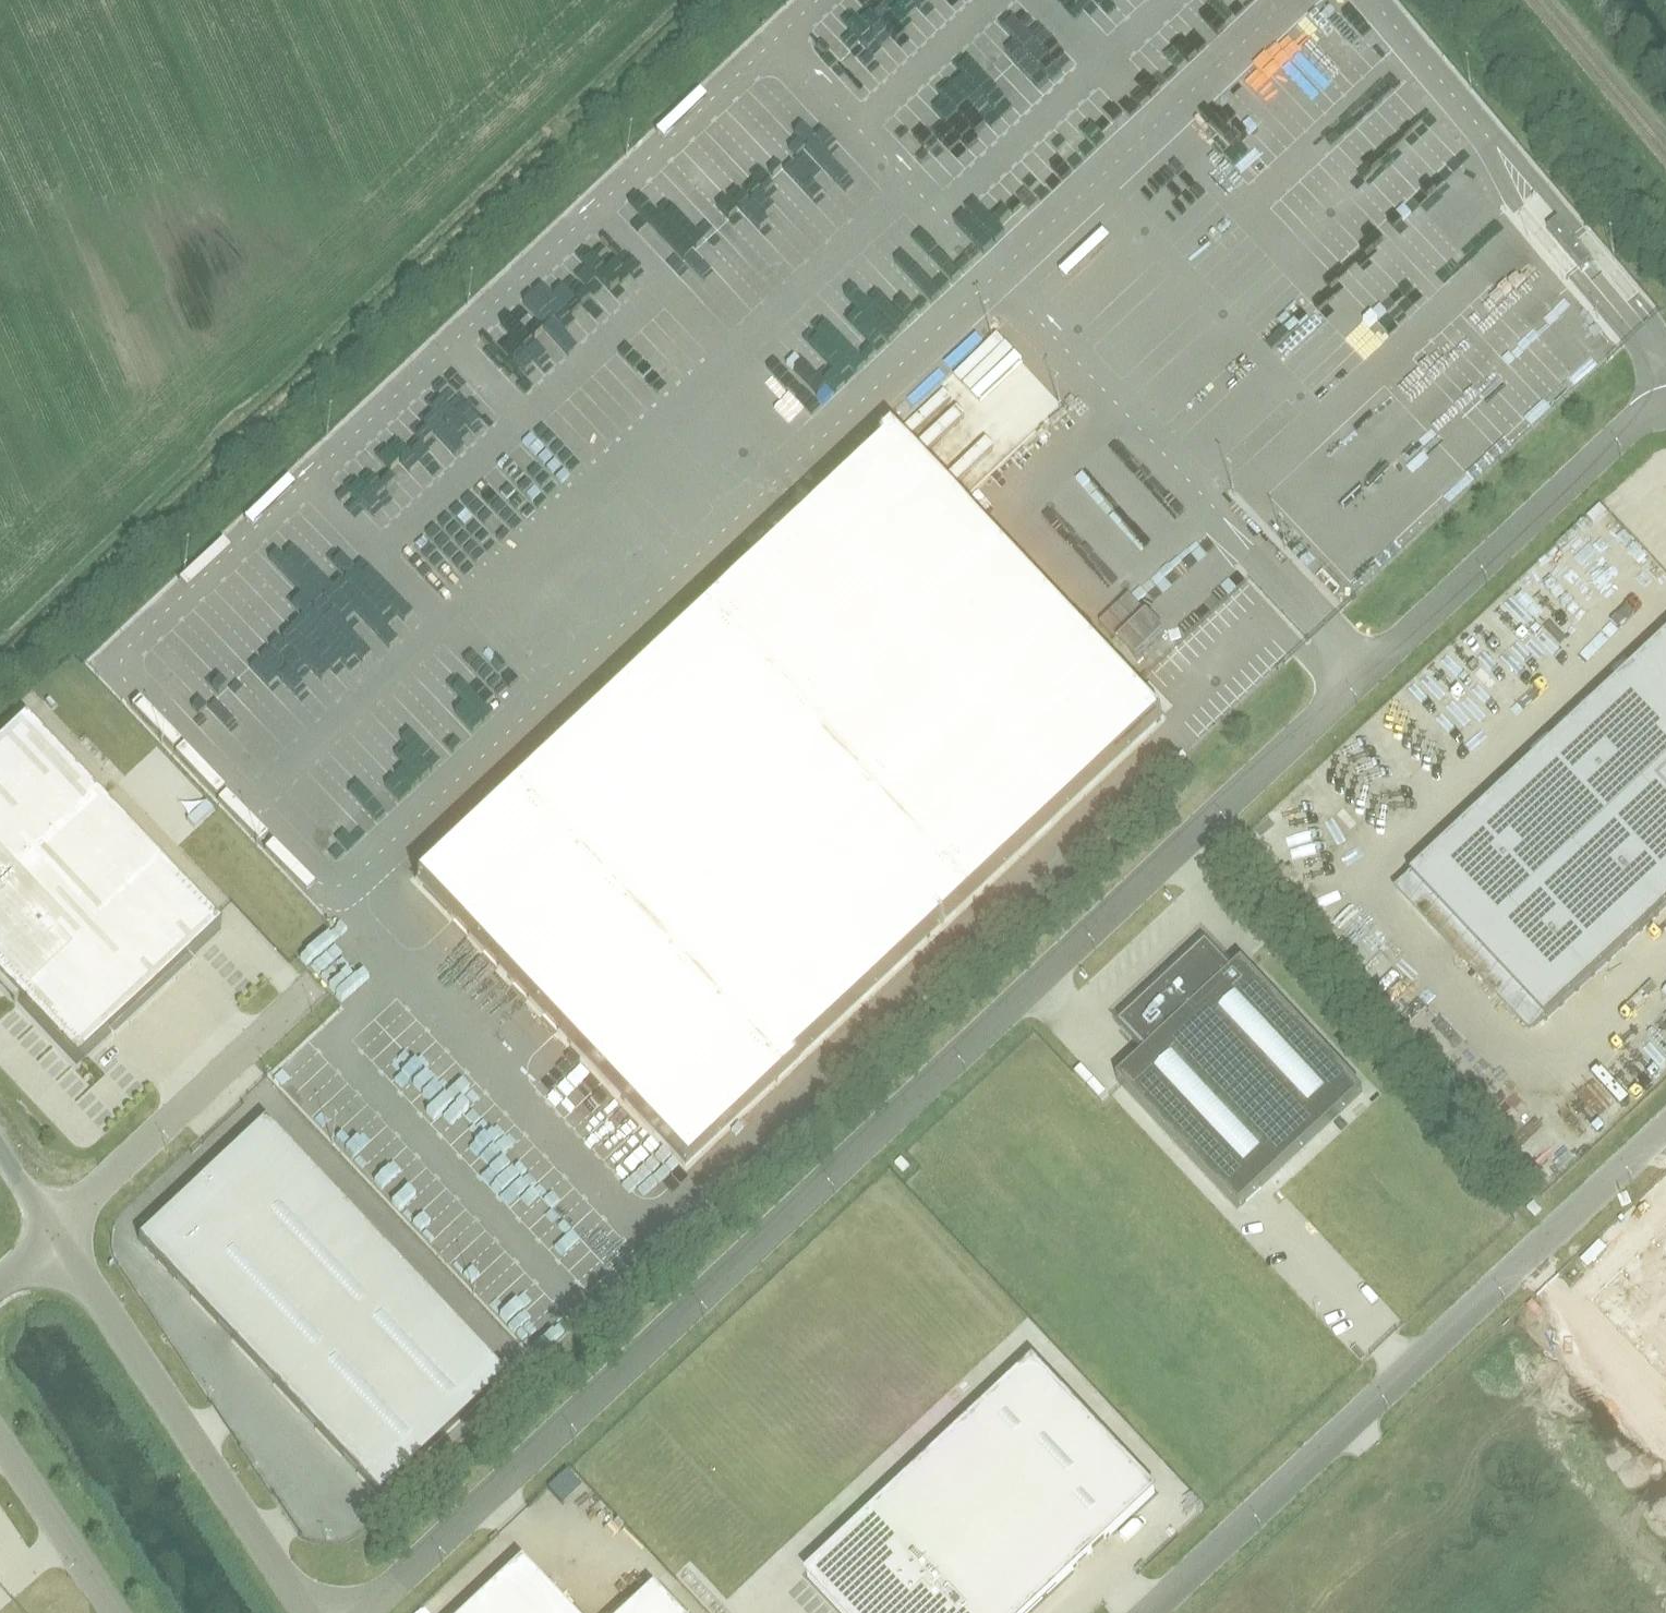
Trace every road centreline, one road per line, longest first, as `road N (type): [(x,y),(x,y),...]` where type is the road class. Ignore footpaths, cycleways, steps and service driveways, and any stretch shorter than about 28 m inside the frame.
road 1 (unclassified): [(1665,390),(358,1612)]
road 2 (unclassified): [(1148,1612),(1665,1124)]
road 3 (unclassified): [(57,1239),(306,1612)]
road 4 (unclassified): [(113,1612),(0,1442)]

